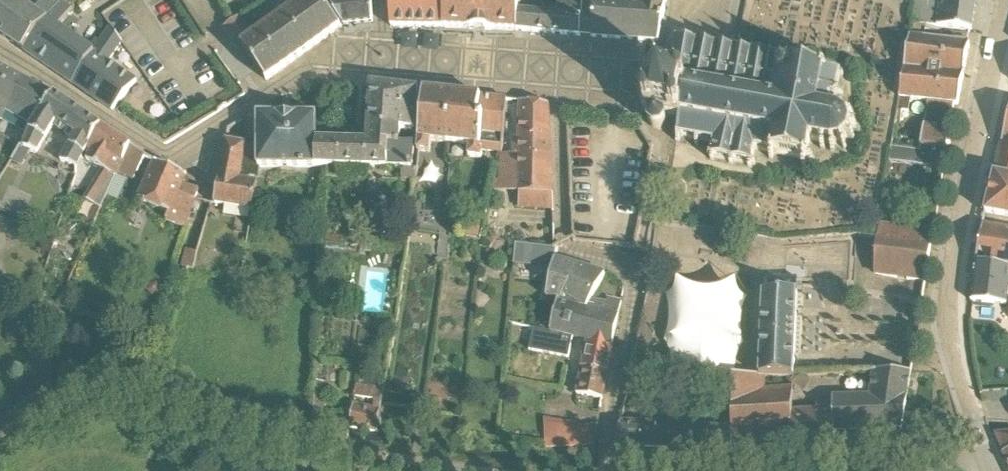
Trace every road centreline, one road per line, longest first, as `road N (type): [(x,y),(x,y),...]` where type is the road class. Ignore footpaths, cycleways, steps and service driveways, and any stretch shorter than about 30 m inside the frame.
road 1 (residential): [(558,74),(565,237),(581,254),(623,263),(633,278),(606,470)]
road 2 (residential): [(0,52),(161,152),(178,153),(291,76),(384,61)]
road 3 (residential): [(984,451),(954,338),(956,271),(1007,27)]
road 4 (residential): [(384,61),(558,74)]

